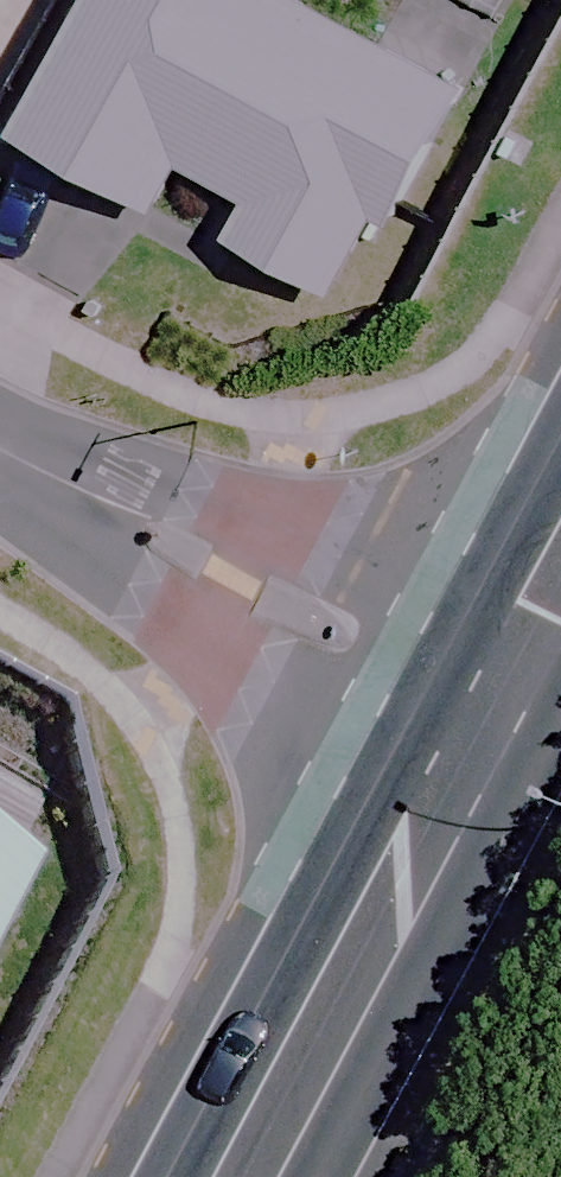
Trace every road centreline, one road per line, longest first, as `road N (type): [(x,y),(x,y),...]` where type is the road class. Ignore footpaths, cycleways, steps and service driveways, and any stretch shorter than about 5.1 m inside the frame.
road 1 (residential): [(0,450),(462,702)]
road 2 (secondary): [(249,1176),(402,894),(462,702)]
road 3 (secondary): [(462,702),(560,520)]

